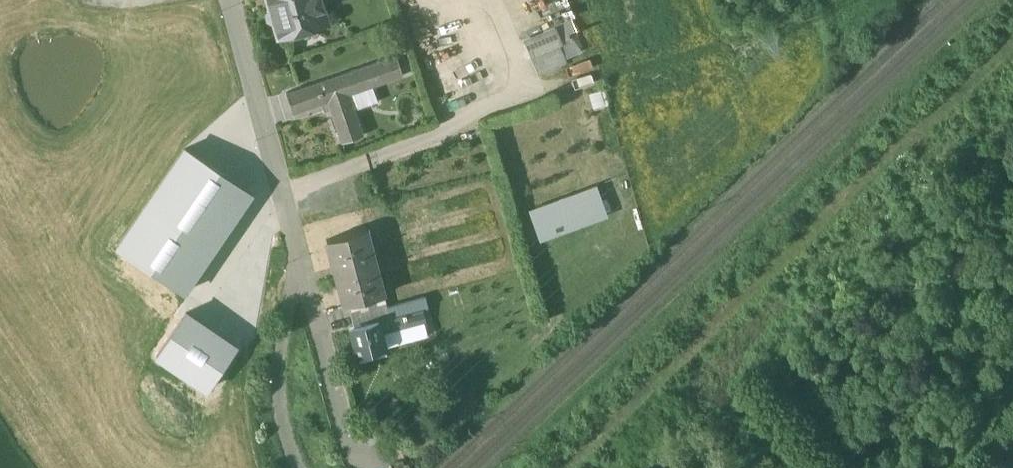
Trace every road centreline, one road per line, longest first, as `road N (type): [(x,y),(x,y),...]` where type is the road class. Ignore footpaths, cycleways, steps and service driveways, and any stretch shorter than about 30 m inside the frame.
road 1 (residential): [(228,0),(350,450),(373,467)]

